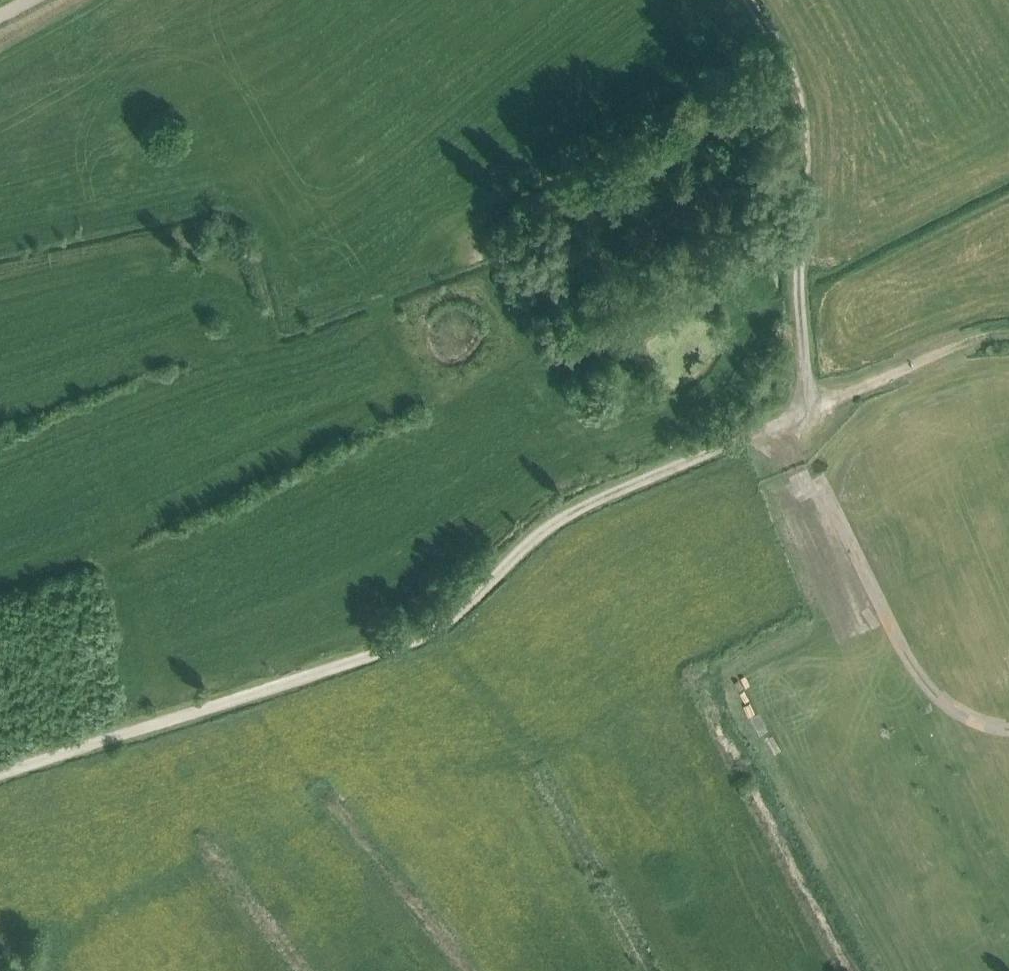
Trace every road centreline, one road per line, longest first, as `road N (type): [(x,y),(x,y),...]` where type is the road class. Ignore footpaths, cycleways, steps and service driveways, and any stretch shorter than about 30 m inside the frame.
road 1 (track): [(809,402),(573,509),(382,648),(0,768)]
road 2 (track): [(752,0),(786,92),(809,402)]
road 3 (track): [(809,402),(833,407),(984,341),(1008,342)]

